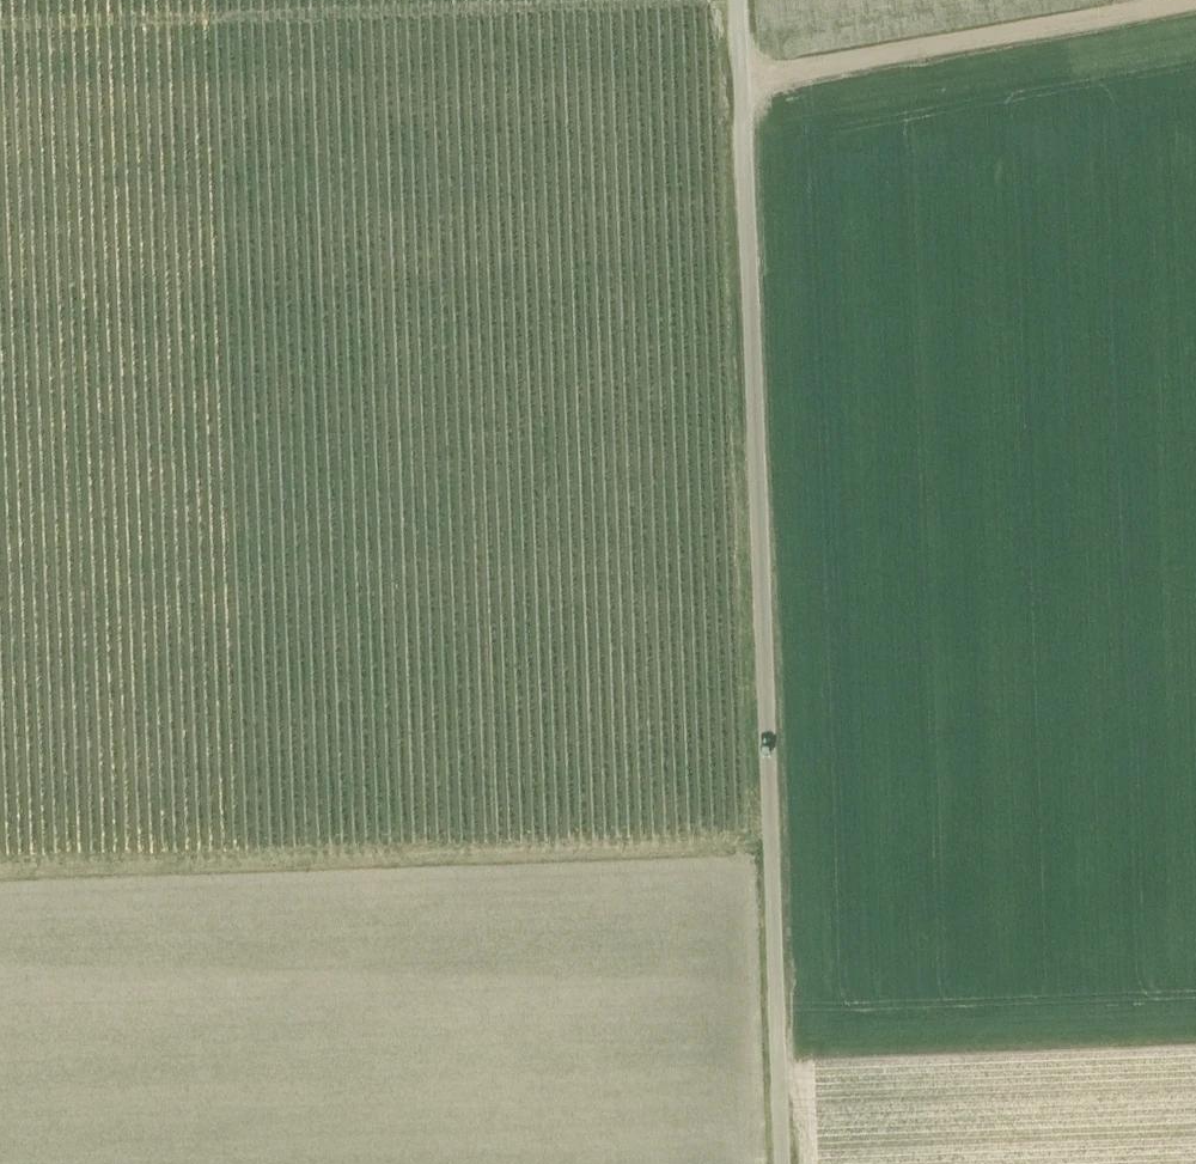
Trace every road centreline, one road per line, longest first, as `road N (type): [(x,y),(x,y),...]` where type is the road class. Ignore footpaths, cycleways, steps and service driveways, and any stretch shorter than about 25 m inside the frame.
road 1 (unclassified): [(783,1163),(741,0)]
road 2 (track): [(745,87),(1195,6)]

